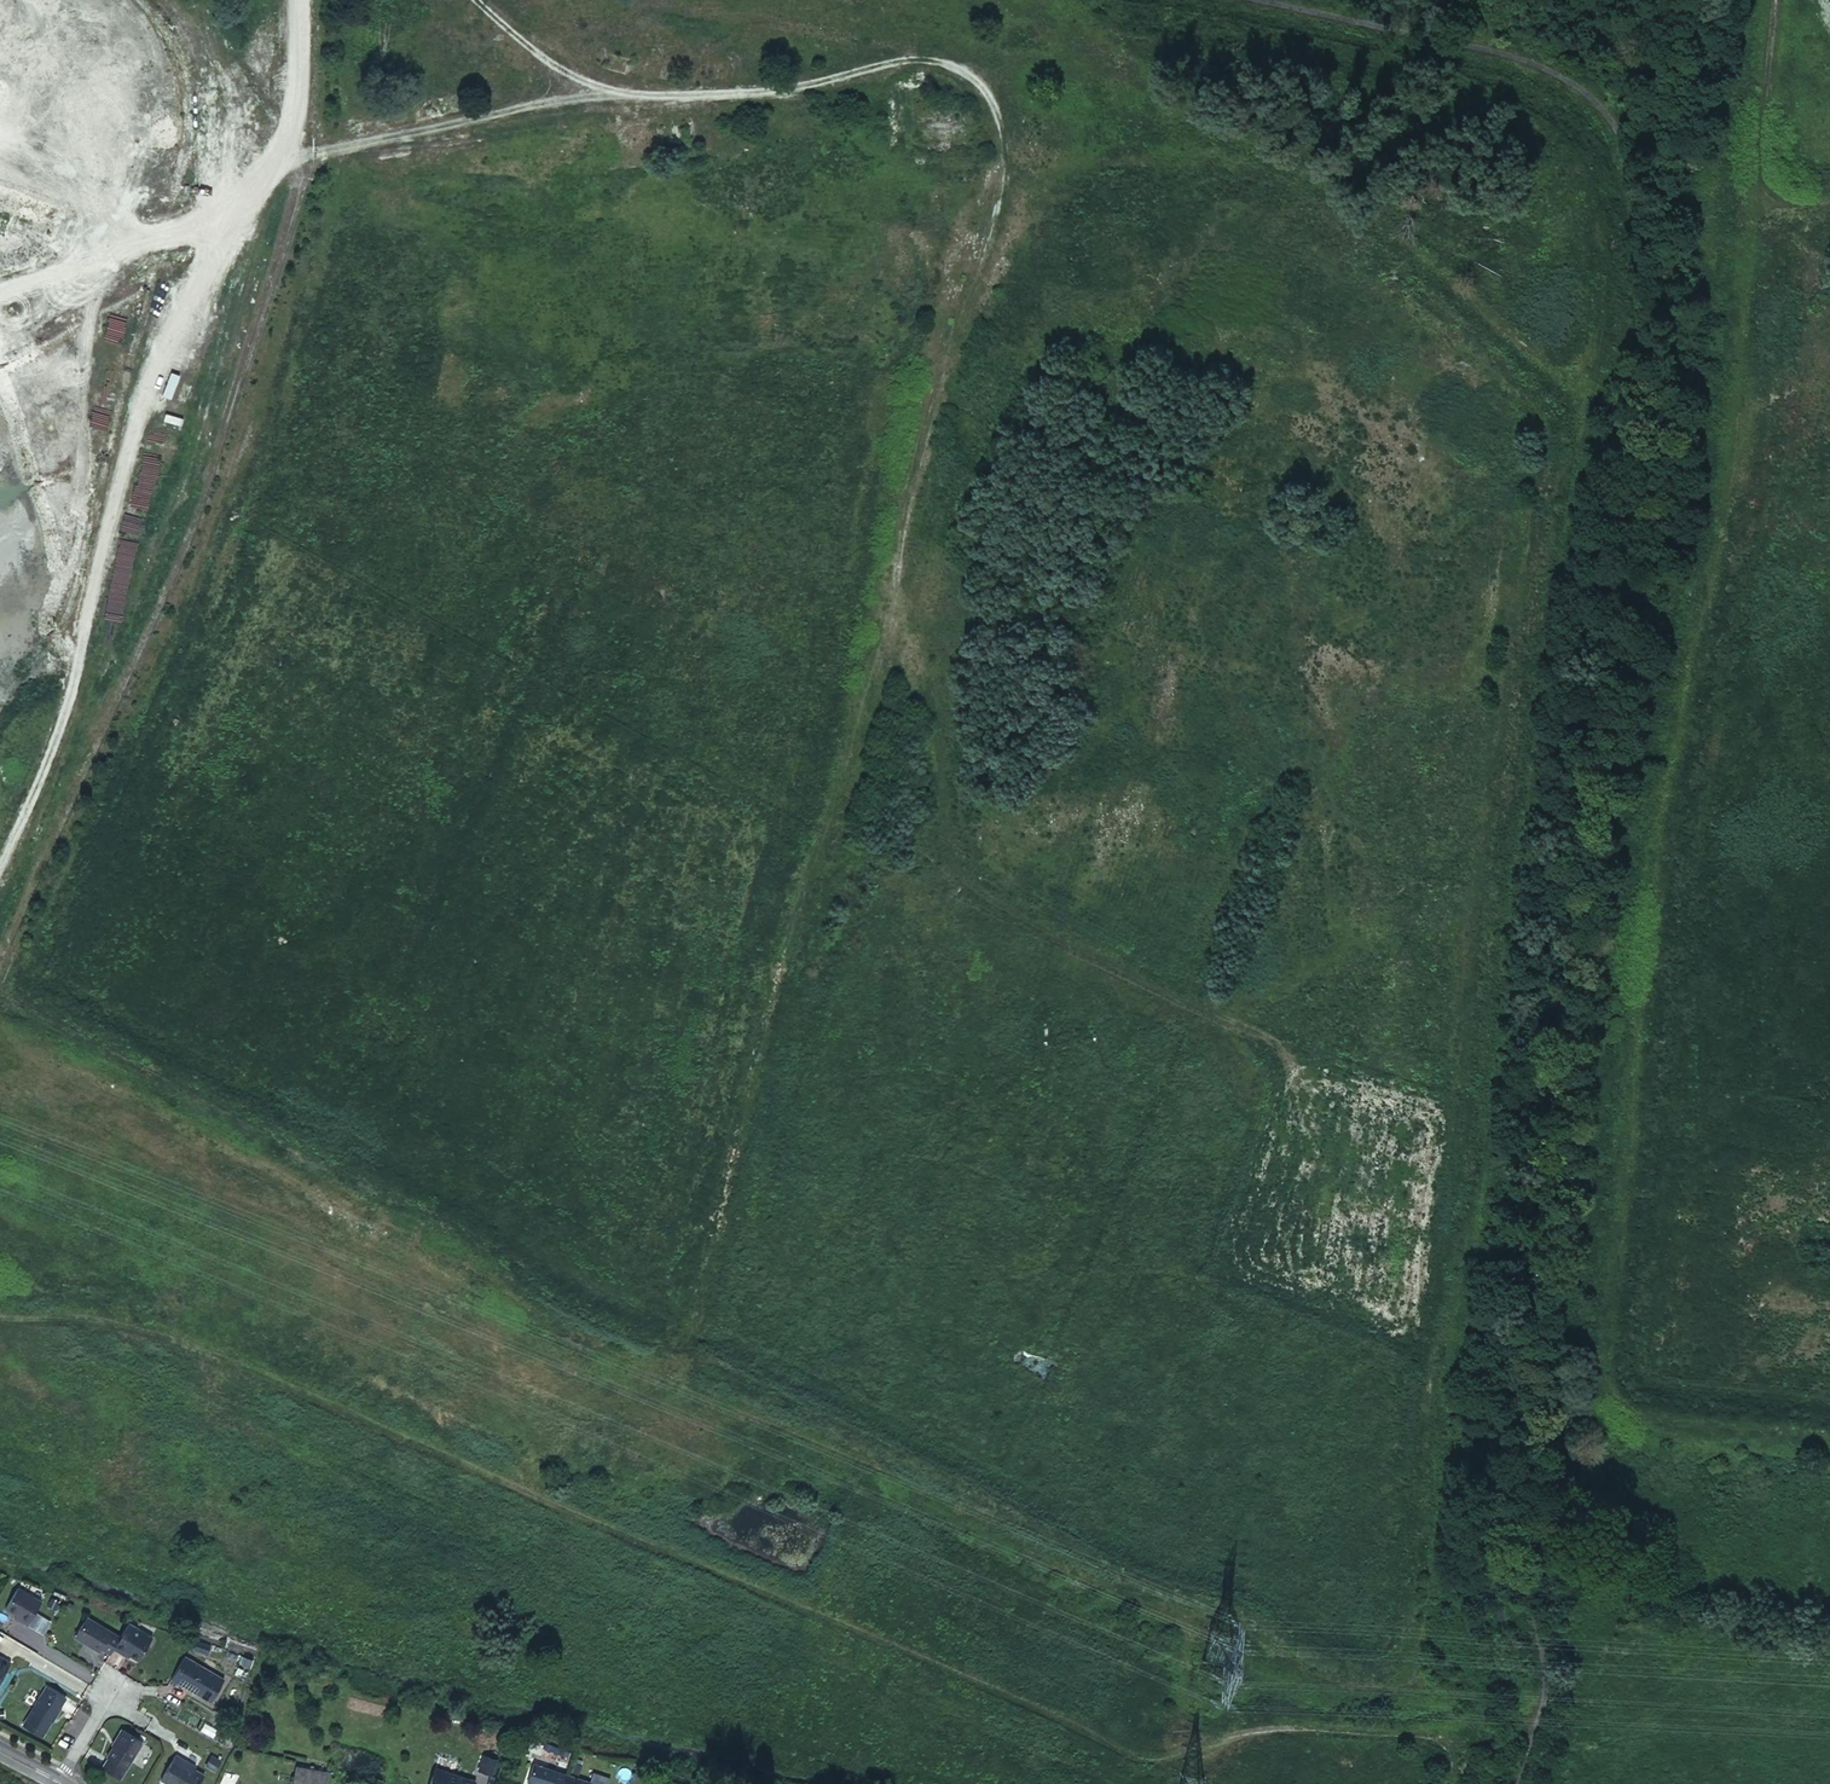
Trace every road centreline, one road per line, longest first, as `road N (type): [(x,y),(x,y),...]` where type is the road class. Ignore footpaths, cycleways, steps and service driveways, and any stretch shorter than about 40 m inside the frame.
road 1 (track): [(1520,1783),(1539,1710),(1524,1615),(1524,1425),(1572,851),(1640,484),(1649,321),(1625,155),(1581,89),(1496,54),(1261,0)]
road 2 (track): [(0,1320),(77,1322),(255,1376),(1163,1761),(1222,1738),(1327,1730),(1417,1736),(1460,1752),(1453,1783)]
road 3 (track): [(300,0),(296,120),(309,162),(211,479),(0,964)]

